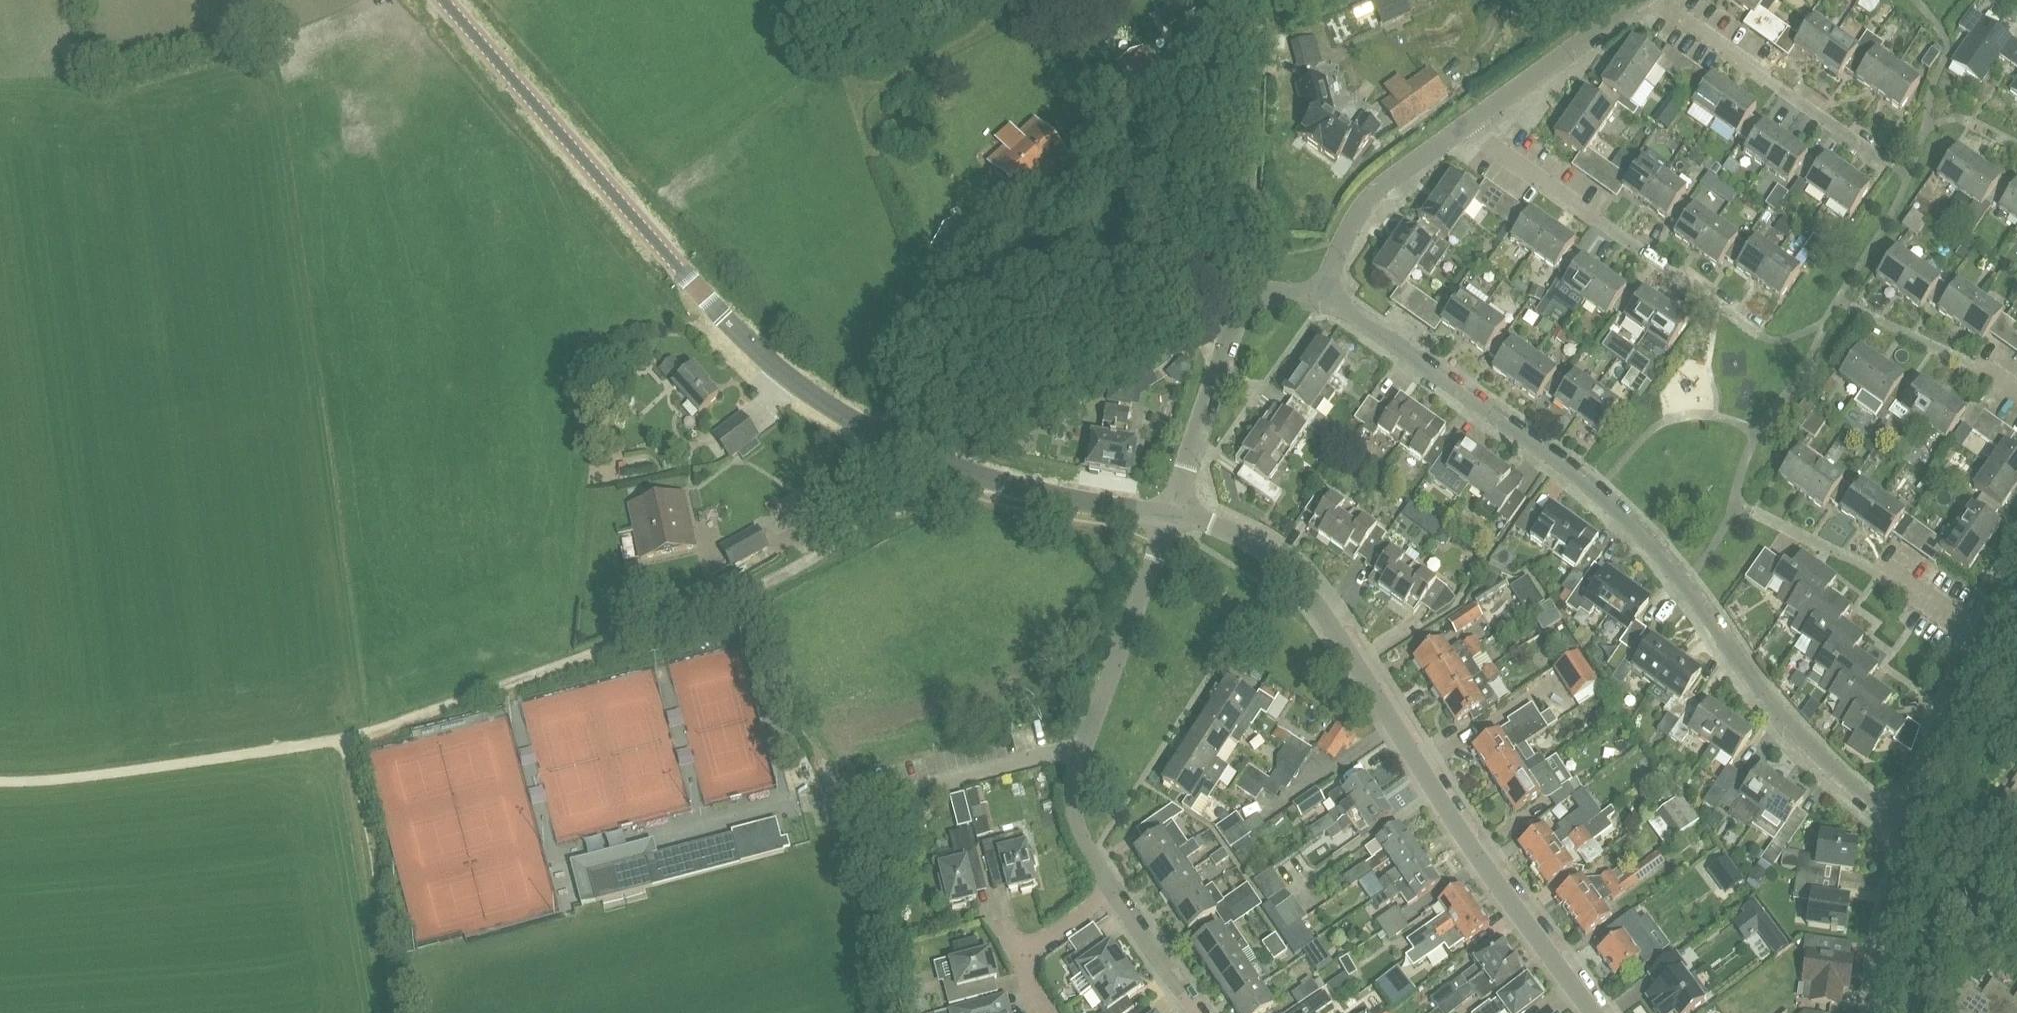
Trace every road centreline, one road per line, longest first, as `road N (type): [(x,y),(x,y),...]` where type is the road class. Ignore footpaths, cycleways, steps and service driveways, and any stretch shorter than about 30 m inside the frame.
road 1 (residential): [(1908,825),(1838,773),(1757,691),(1684,581),(1577,472),(1326,294)]
road 2 (residential): [(1592,1012),(1450,819),(1299,587),(1253,543),(1170,516)]
road 3 (residential): [(1170,516),(1047,496),(885,434),(766,359),(701,287)]
road 4 (residential): [(1115,888),(1083,836),(1073,786),(1170,516)]
road 5 (unclassified): [(701,287),(444,0)]
road 6 (residential): [(1760,333),(1468,126)]
road 7 (unclassified): [(1243,291),(1253,0)]
road 8 (residential): [(1894,166),(1659,0)]
road 9 (residential): [(1984,635),(1891,573),(1754,511)]
road 10 (unclassified): [(1170,516),(1243,291)]
road 11 (residential): [(1326,294),(1360,213),(1468,126)]
road 12 (unclassified): [(1468,126),(1639,0)]
road 13 (residential): [(1908,825),(1984,635)]
road 14 (residential): [(1874,1012),(1908,825)]
road 15 (residential): [(2016,392),(1851,308)]
road 16 (residential): [(1202,1012),(1115,888)]

